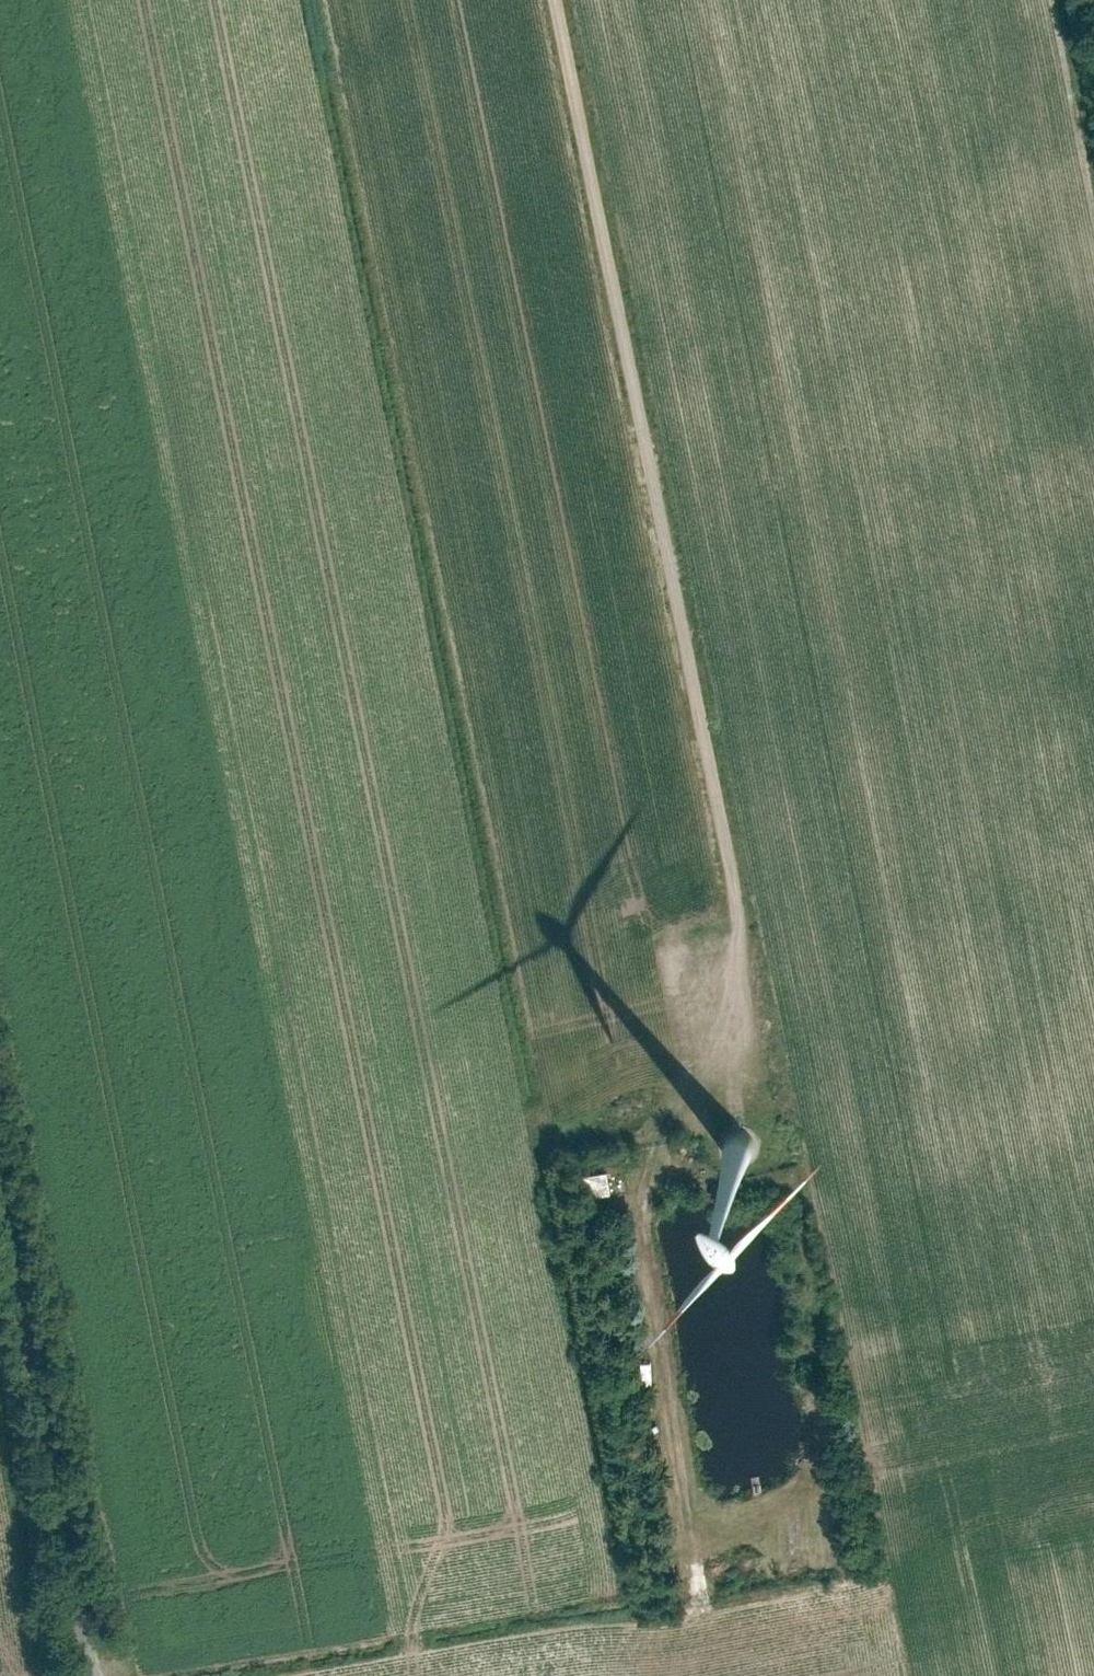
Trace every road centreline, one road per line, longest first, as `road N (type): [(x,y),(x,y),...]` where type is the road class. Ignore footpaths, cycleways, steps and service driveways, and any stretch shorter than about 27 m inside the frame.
road 1 (track): [(552,0),(739,936),(735,1035)]
road 2 (unclassified): [(109,1675),(0,1135)]

